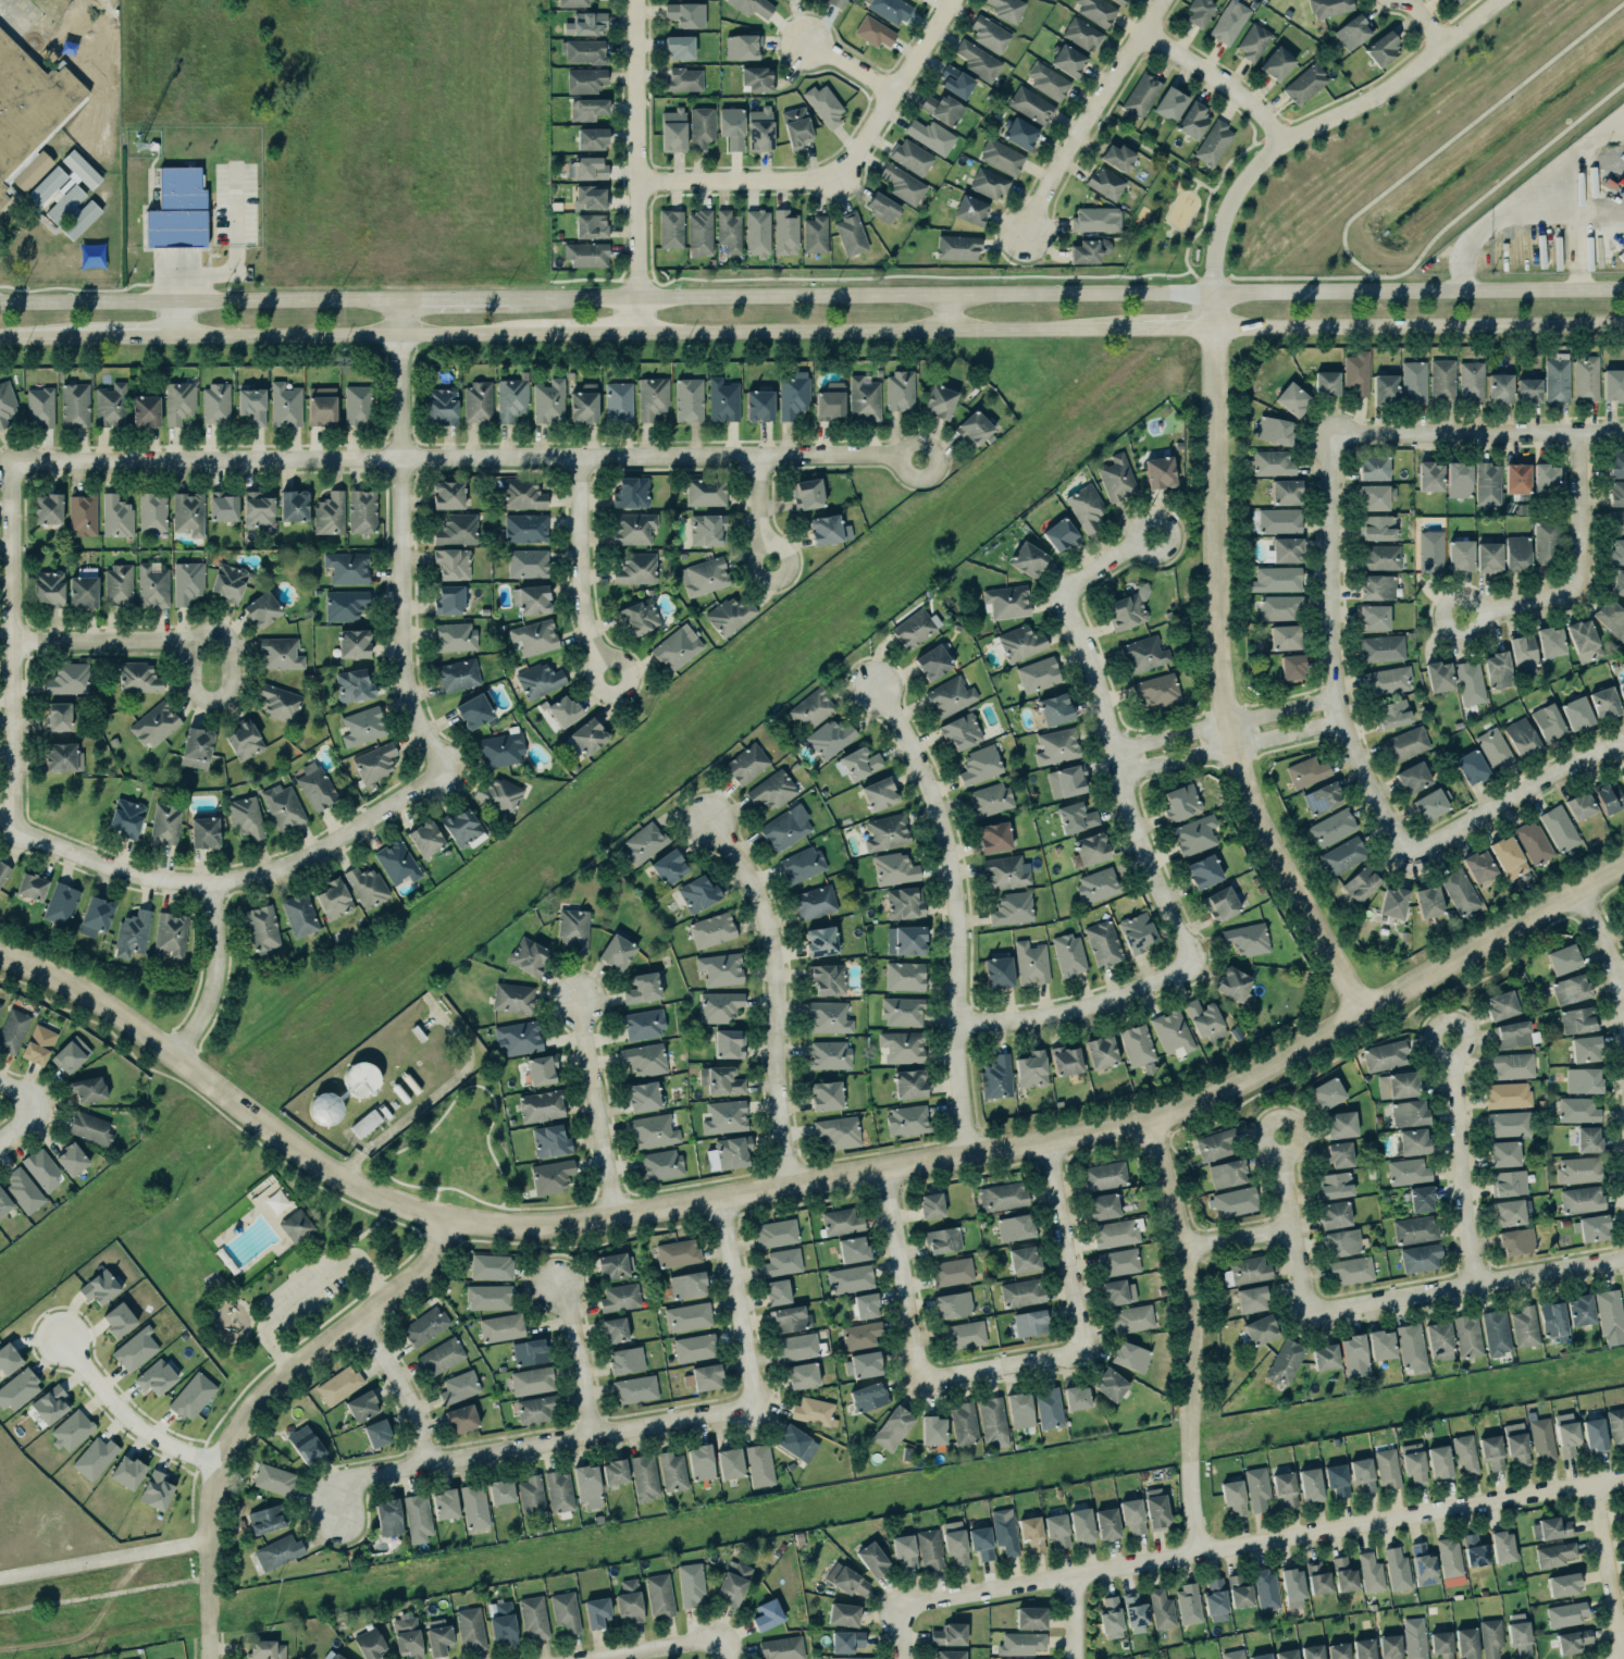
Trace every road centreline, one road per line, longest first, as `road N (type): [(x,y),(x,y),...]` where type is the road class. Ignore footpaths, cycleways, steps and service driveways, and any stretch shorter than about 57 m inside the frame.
road 1 (tertiary): [(1623,874),(1365,1011),(1254,1079),(1145,1122),(553,1228),(454,1221),(345,1181),(98,1001),(0,955)]
road 2 (secondary): [(1623,291),(509,300)]
road 3 (residential): [(14,463),(883,456),(919,462)]
road 4 (tertiary): [(1215,294),(1216,608),(1235,750),(1268,846),(1365,1011)]
road 5 (residential): [(1623,1480),(904,1607)]
road 6 (residential): [(454,1221),(431,1270),(289,1372),(236,1433),(211,1514),(208,1658)]
road 7 (secondary): [(640,332),(1143,329)]
road 8 (residential): [(1152,538),(1065,595),(1188,964)]
road 9 (residential): [(875,688),(918,763),(952,868),(966,1156)]
road 10 (residential): [(400,301),(401,637),(411,698),(442,772)]
road 11 (residential): [(15,829),(142,878),(210,883),(313,857),(442,772)]
road 12 (residential): [(340,1518),(347,1491),(367,1477),(760,1409)]
road 13 (residential): [(1145,1122),(1182,1249),(1201,1556)]
road 14 (residential): [(1500,0),(1400,82),(1281,143),(1260,164),(1218,227),(1215,294)]
road 15 (residential): [(1336,435),(1335,694),(1406,850)]
road 16 (secondary): [(1215,329),(1623,323)]
road 17 (secondary): [(400,301),(0,305)]
road 18 (residential): [(710,824),(755,893),(779,979),(779,1073),(794,1186)]
road 19 (residential): [(13,643),(190,640),(225,628),(236,645),(237,688),(220,701),(197,691),(190,640)]
road 20 (residential): [(14,463),(15,829)]
road 21 (secondary): [(178,337),(524,334)]
road 22 (residential): [(640,332),(637,0)]
road 23 (residential): [(1623,1257),(1311,1313)]
road 24 (residential): [(1623,432),(1336,435)]
road 25 (residential): [(1166,0),(1025,234)]
road 26 (residential): [(1579,433),(1584,564),(1569,590),(1461,619)]
road 27 (residential): [(1478,1283),(1451,1039)]
road 28 (residential): [(1406,850),(1623,741)]
road 29 (residential): [(1188,964),(1098,1007),(959,1026)]
road 30 (residential): [(1125,771),(1346,720)]
road 31 (residential): [(1335,694),(1117,746)]
road 32 (residential): [(581,459),(581,589),(590,633),(611,677)]
road 33 (residential): [(579,999),(618,1216)]
road 34 (residential): [(220,1469),(144,1441),(52,1344)]
road 35 (residential): [(760,1409),(723,1198)]
road 36 (residential): [(1086,1351),(1051,1141)]
road 37 (residential): [(953,0),(839,179)]
road 38 (residential): [(883,1171),(921,1379)]
road 39 (residential): [(839,179),(640,182)]
road 40 (residential): [(210,883),(219,938),(209,1003),(177,1058)]
road 41 (residential): [(1311,1313),(1281,1135)]
road 42 (residential): [(1281,143),(1257,109),(1145,34)]
road 43 (residential): [(1596,1485),(1623,1658)]
road 44 (residential): [(921,1379),(1086,1351)]
road 45 (residential): [(425,1464),(416,1410),(359,1320)]
road 46 (residential): [(559,1283),(574,1317),(594,1435)]

